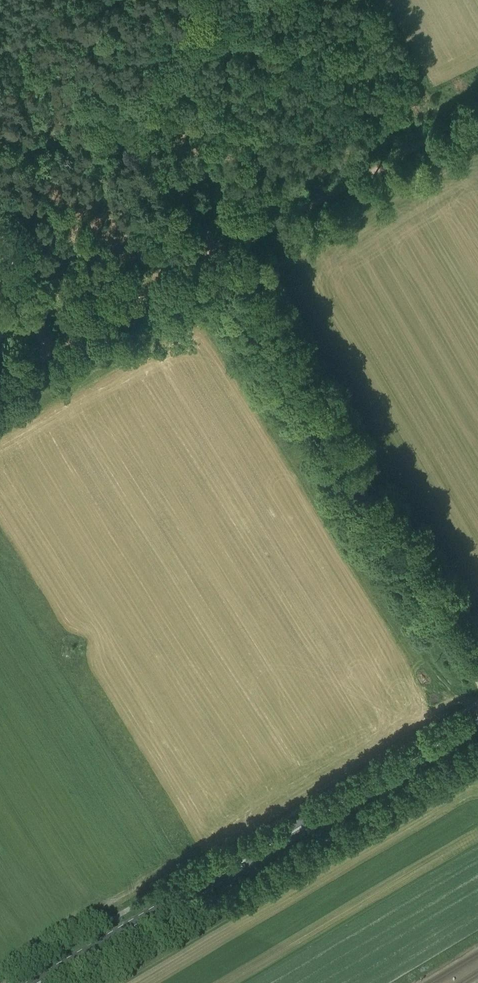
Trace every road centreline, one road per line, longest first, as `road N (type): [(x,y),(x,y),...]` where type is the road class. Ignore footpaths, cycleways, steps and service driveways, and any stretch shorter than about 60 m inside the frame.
road 1 (secondary): [(38,982),(477,722)]
road 2 (track): [(223,255),(477,681)]
road 3 (track): [(48,354),(0,228)]

